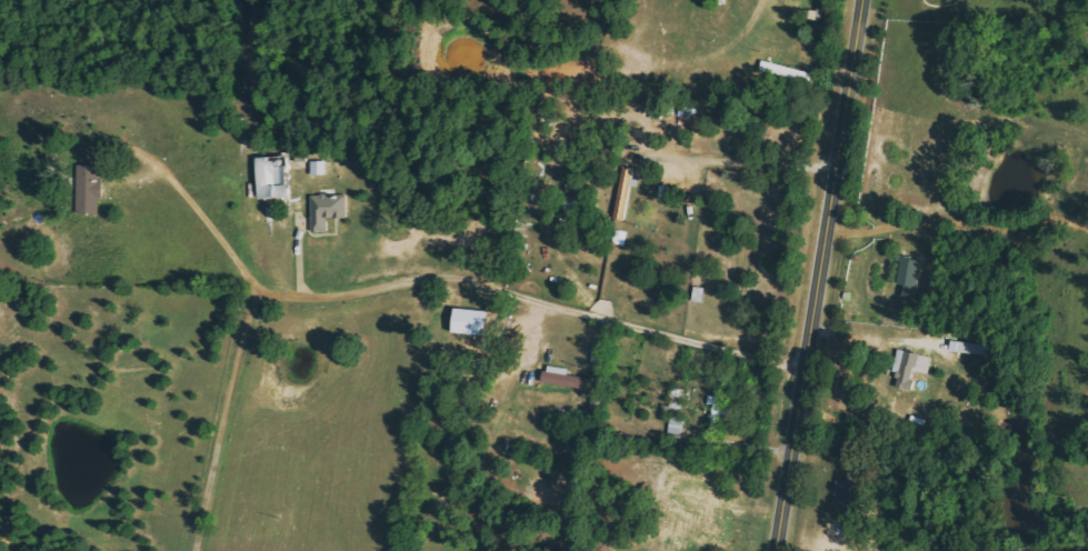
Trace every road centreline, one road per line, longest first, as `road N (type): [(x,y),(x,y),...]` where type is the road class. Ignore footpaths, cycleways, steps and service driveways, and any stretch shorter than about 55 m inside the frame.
road 1 (secondary): [(862,0),(776,550)]

